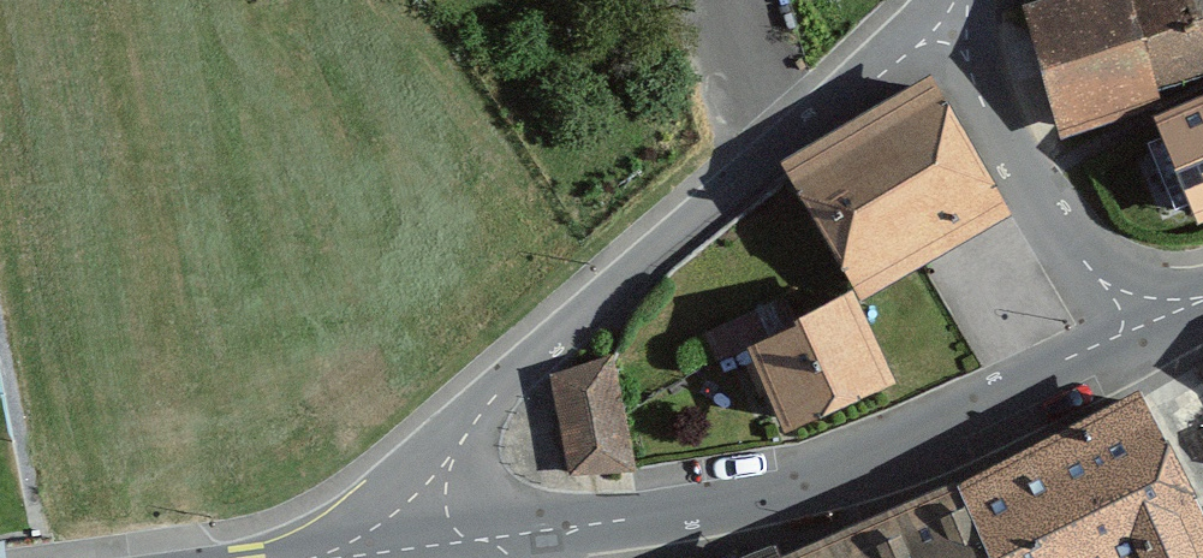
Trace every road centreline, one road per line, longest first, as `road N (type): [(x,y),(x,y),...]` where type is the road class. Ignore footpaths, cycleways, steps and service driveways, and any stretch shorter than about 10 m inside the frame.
road 1 (residential): [(949,7),(534,361),(438,461),(428,546)]
road 2 (residential): [(521,536),(641,521),(837,477),(1139,333)]
road 3 (residential): [(1139,333),(1035,191),(949,7)]

